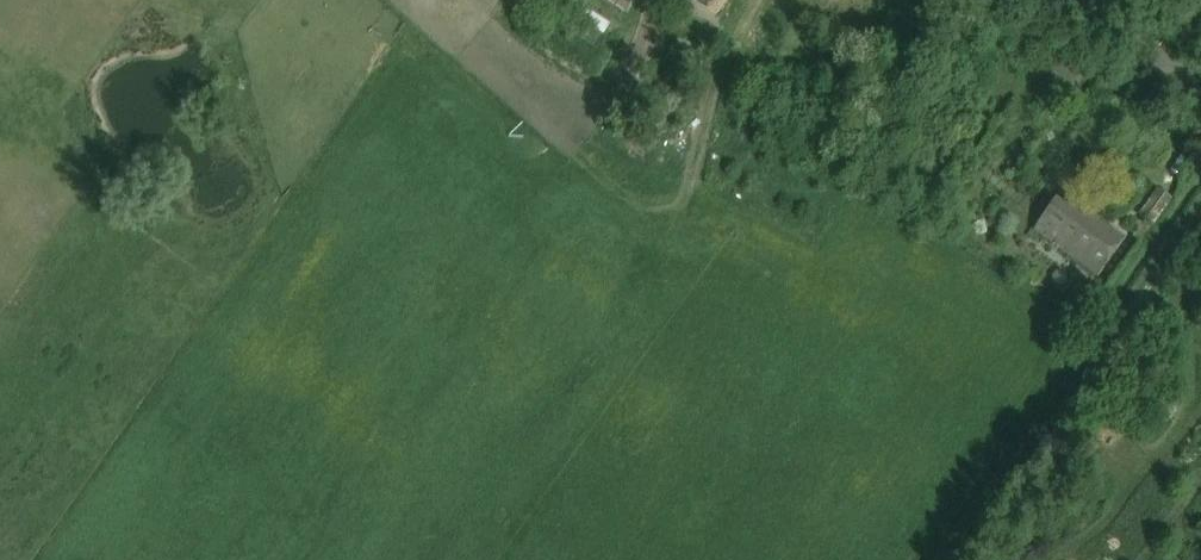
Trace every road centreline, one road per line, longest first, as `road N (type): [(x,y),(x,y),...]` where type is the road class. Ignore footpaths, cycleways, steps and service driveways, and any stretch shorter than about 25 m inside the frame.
road 1 (unclassified): [(1200,84),(1076,0)]

